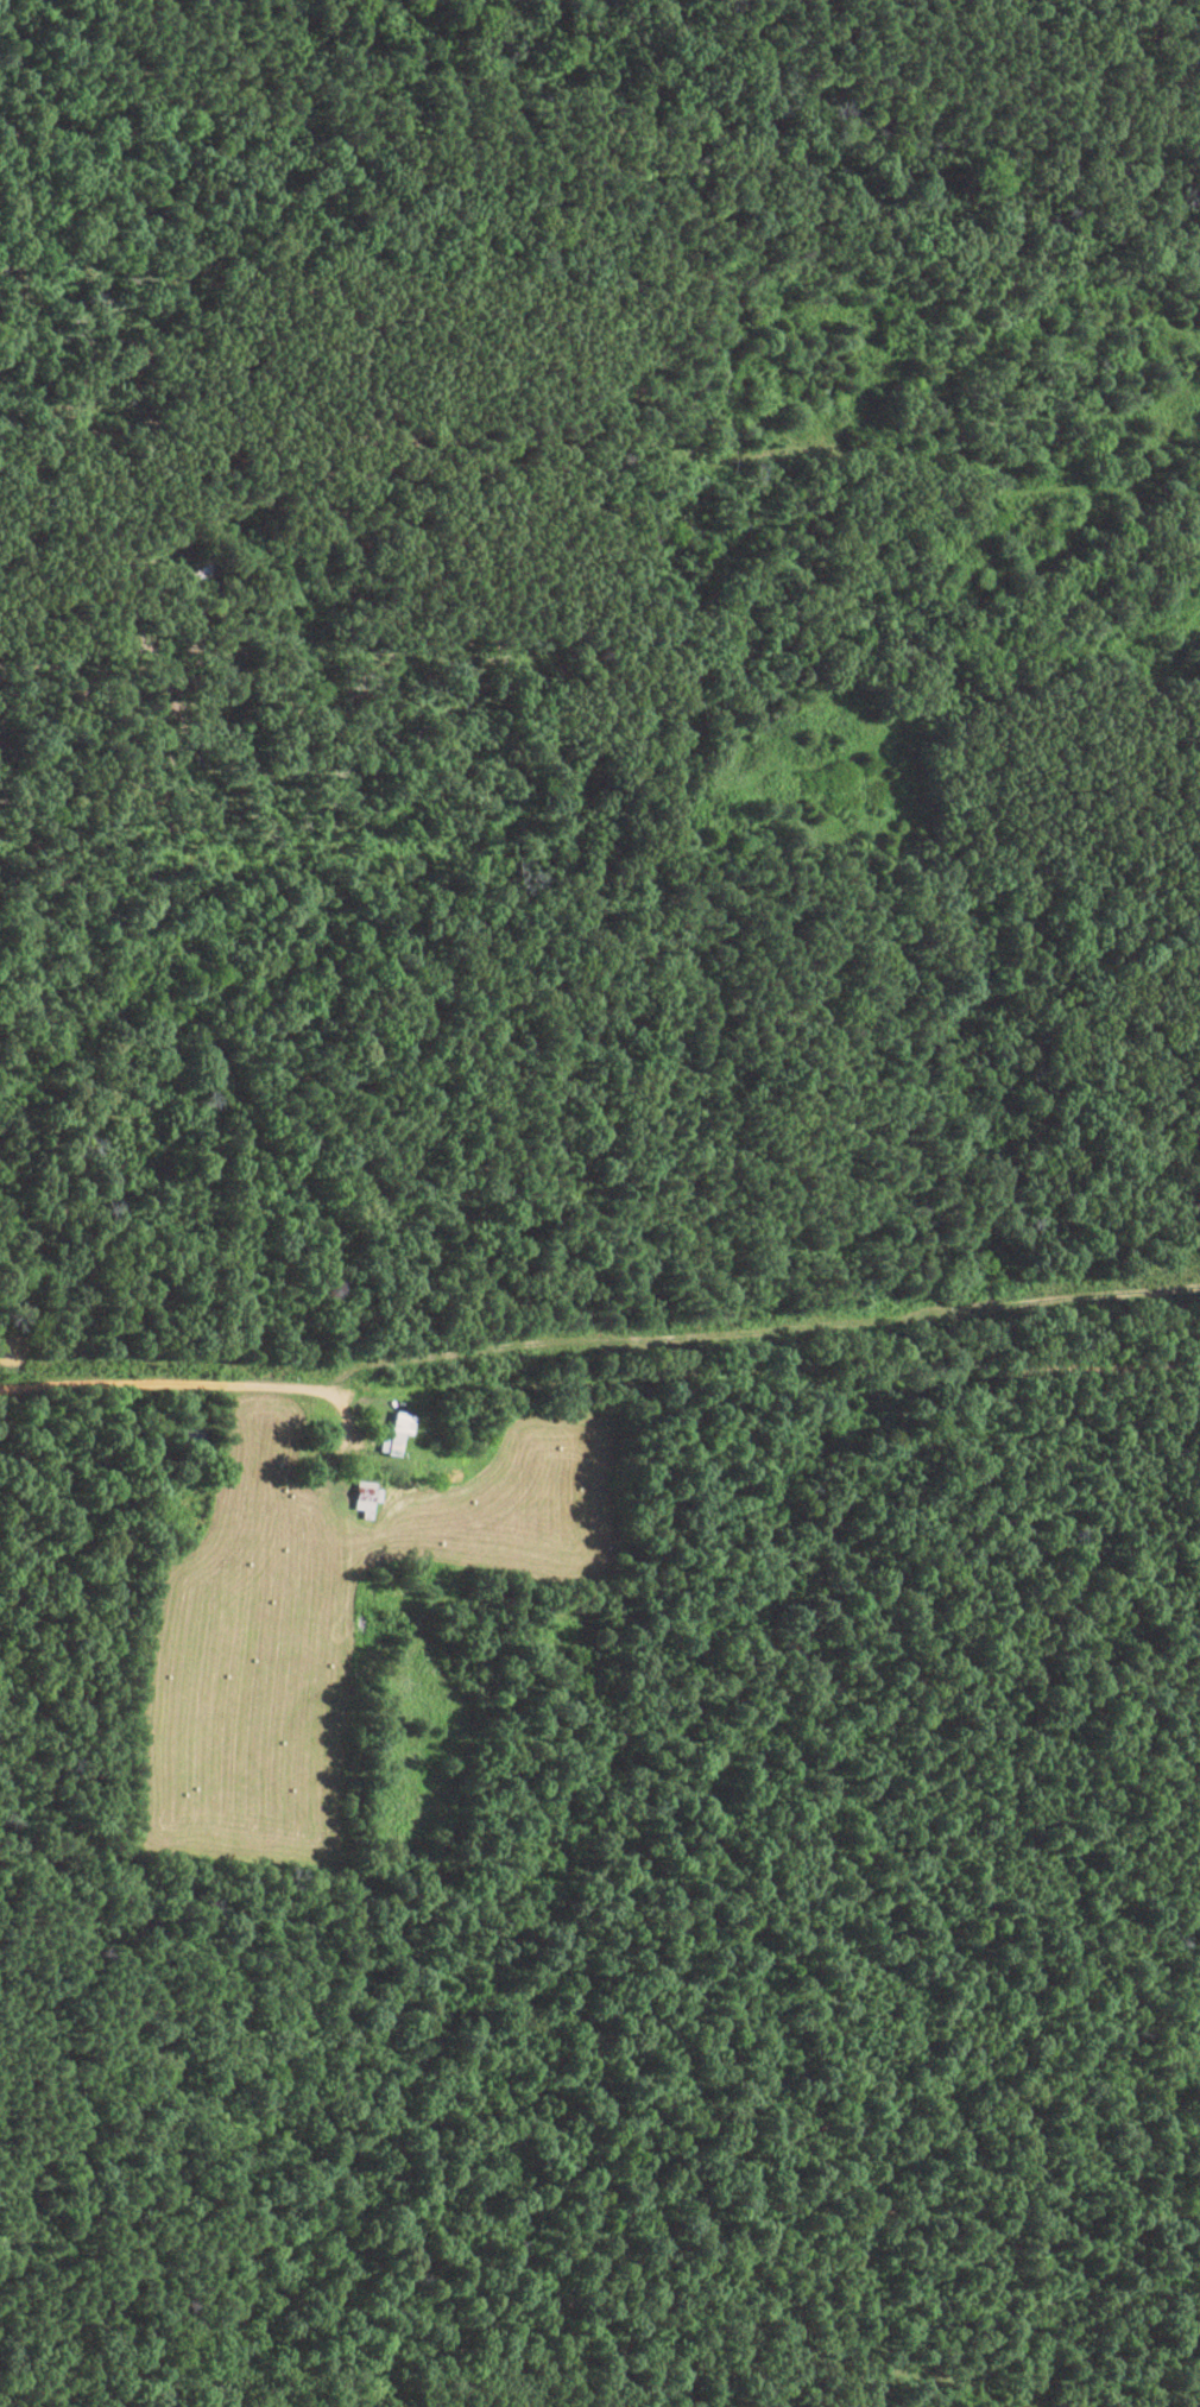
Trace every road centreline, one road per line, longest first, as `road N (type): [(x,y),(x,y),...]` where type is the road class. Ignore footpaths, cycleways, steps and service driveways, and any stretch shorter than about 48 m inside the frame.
road 1 (residential): [(1046,1364),(0,1369)]

